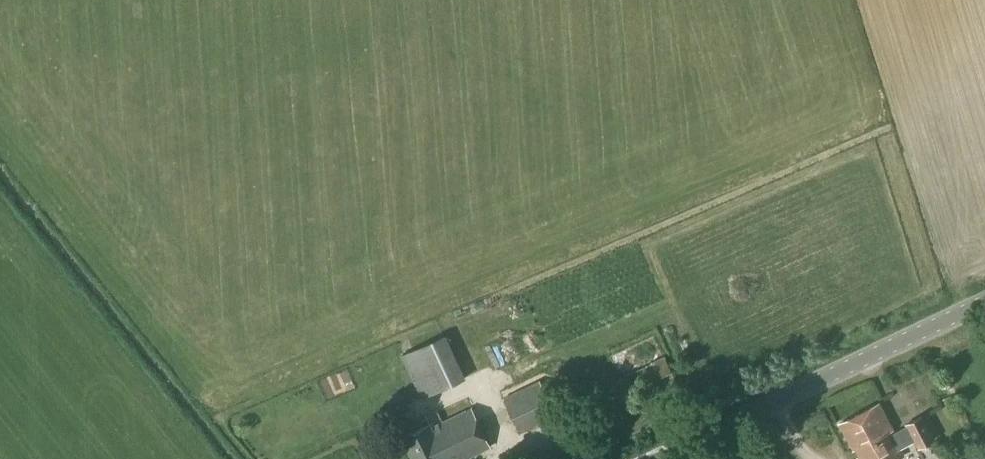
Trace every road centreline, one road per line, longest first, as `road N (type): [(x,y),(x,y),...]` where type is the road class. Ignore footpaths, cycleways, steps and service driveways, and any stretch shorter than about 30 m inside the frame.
road 1 (tertiary): [(658,458),(984,304)]

